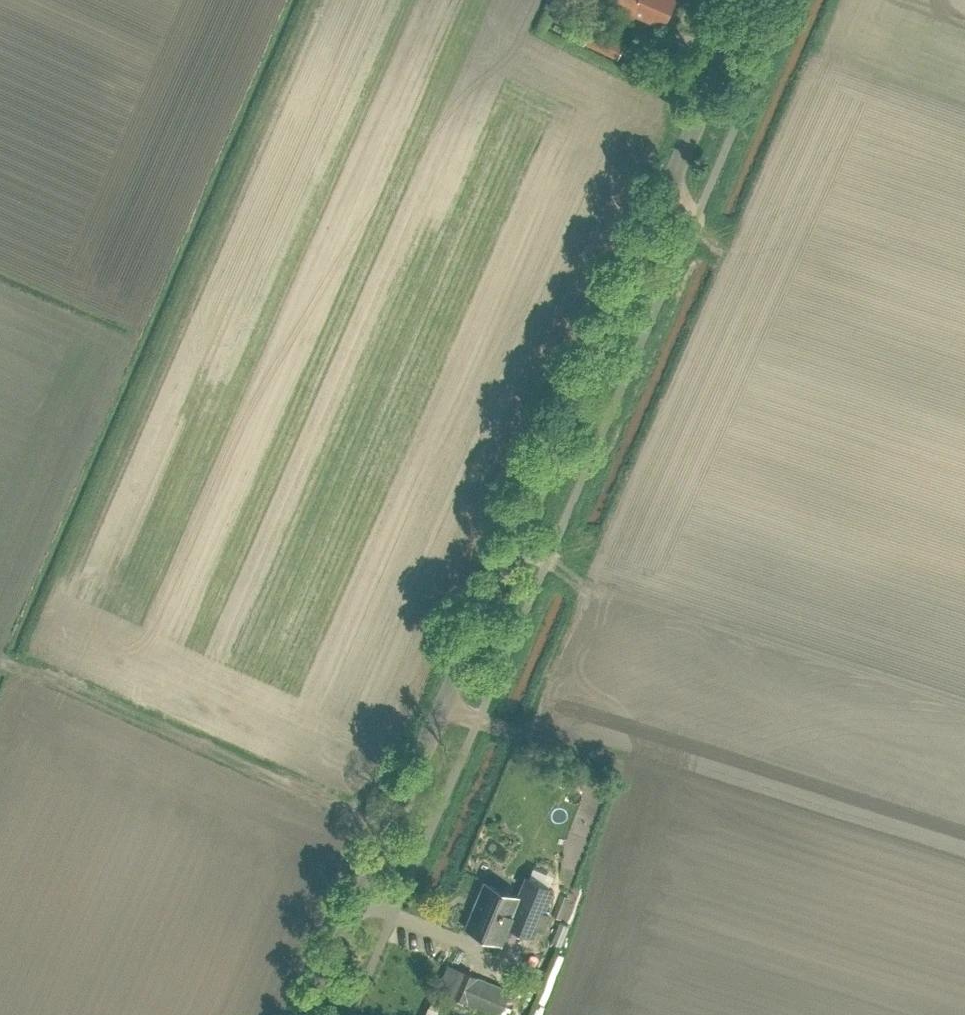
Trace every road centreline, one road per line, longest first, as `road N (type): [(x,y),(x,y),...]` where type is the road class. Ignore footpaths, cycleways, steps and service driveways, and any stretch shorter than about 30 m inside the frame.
road 1 (tertiary): [(748,0),(309,1014)]

